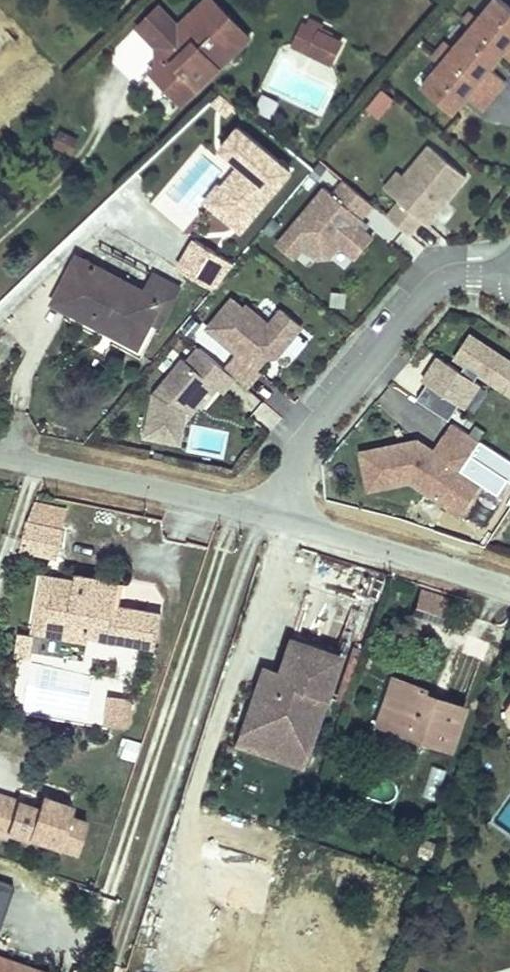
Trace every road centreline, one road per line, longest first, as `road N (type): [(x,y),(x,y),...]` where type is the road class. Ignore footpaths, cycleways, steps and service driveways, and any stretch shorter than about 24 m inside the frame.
road 1 (residential): [(509,278),(449,279),(427,292),(295,454),(269,515)]
road 2 (residential): [(269,515),(0,455)]
road 3 (residential): [(509,591),(269,515)]

